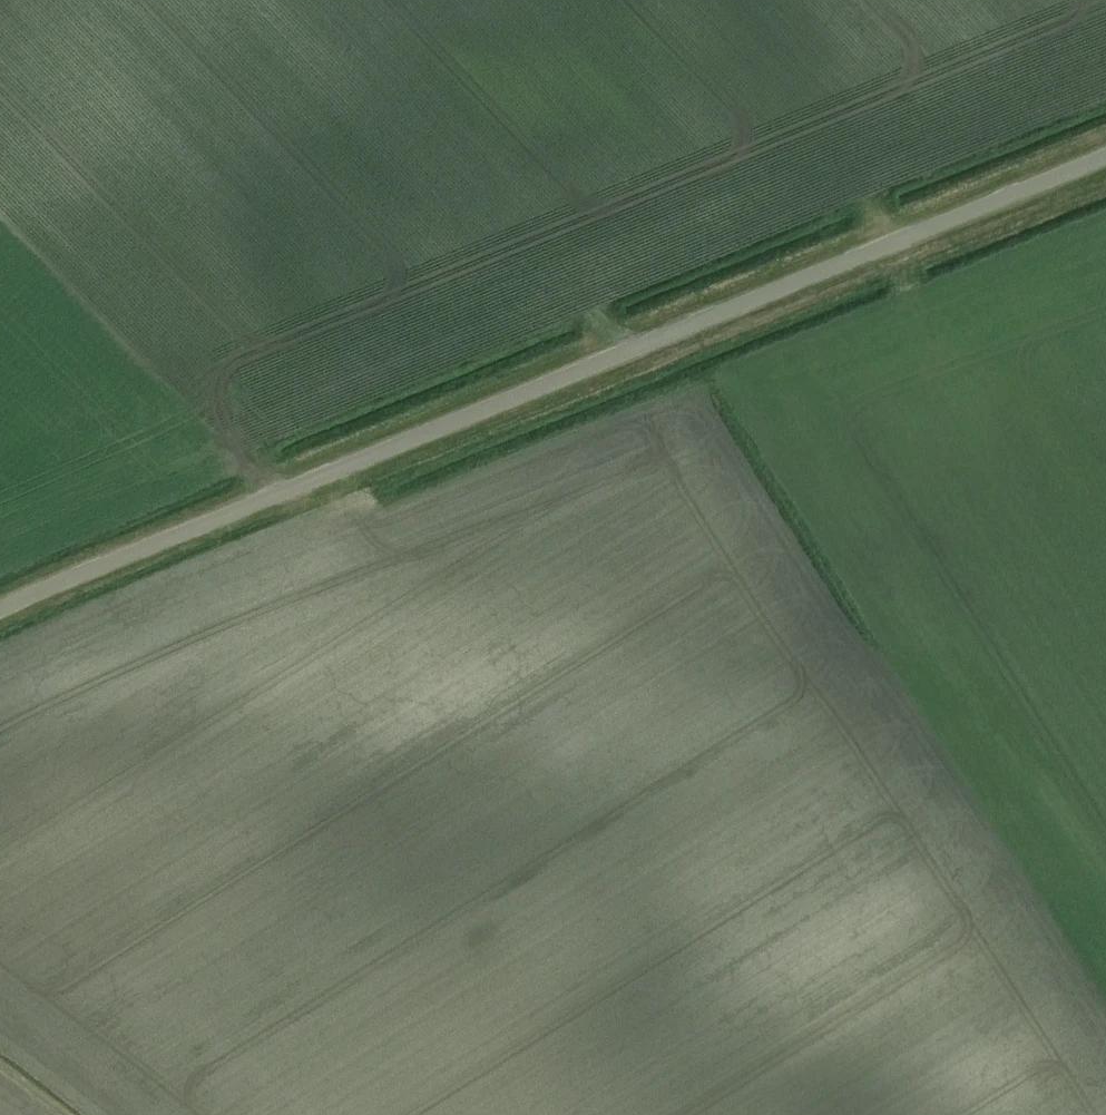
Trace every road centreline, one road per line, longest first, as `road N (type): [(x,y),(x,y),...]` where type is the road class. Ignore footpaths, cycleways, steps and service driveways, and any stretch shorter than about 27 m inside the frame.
road 1 (unclassified): [(0,611),(1105,156)]

